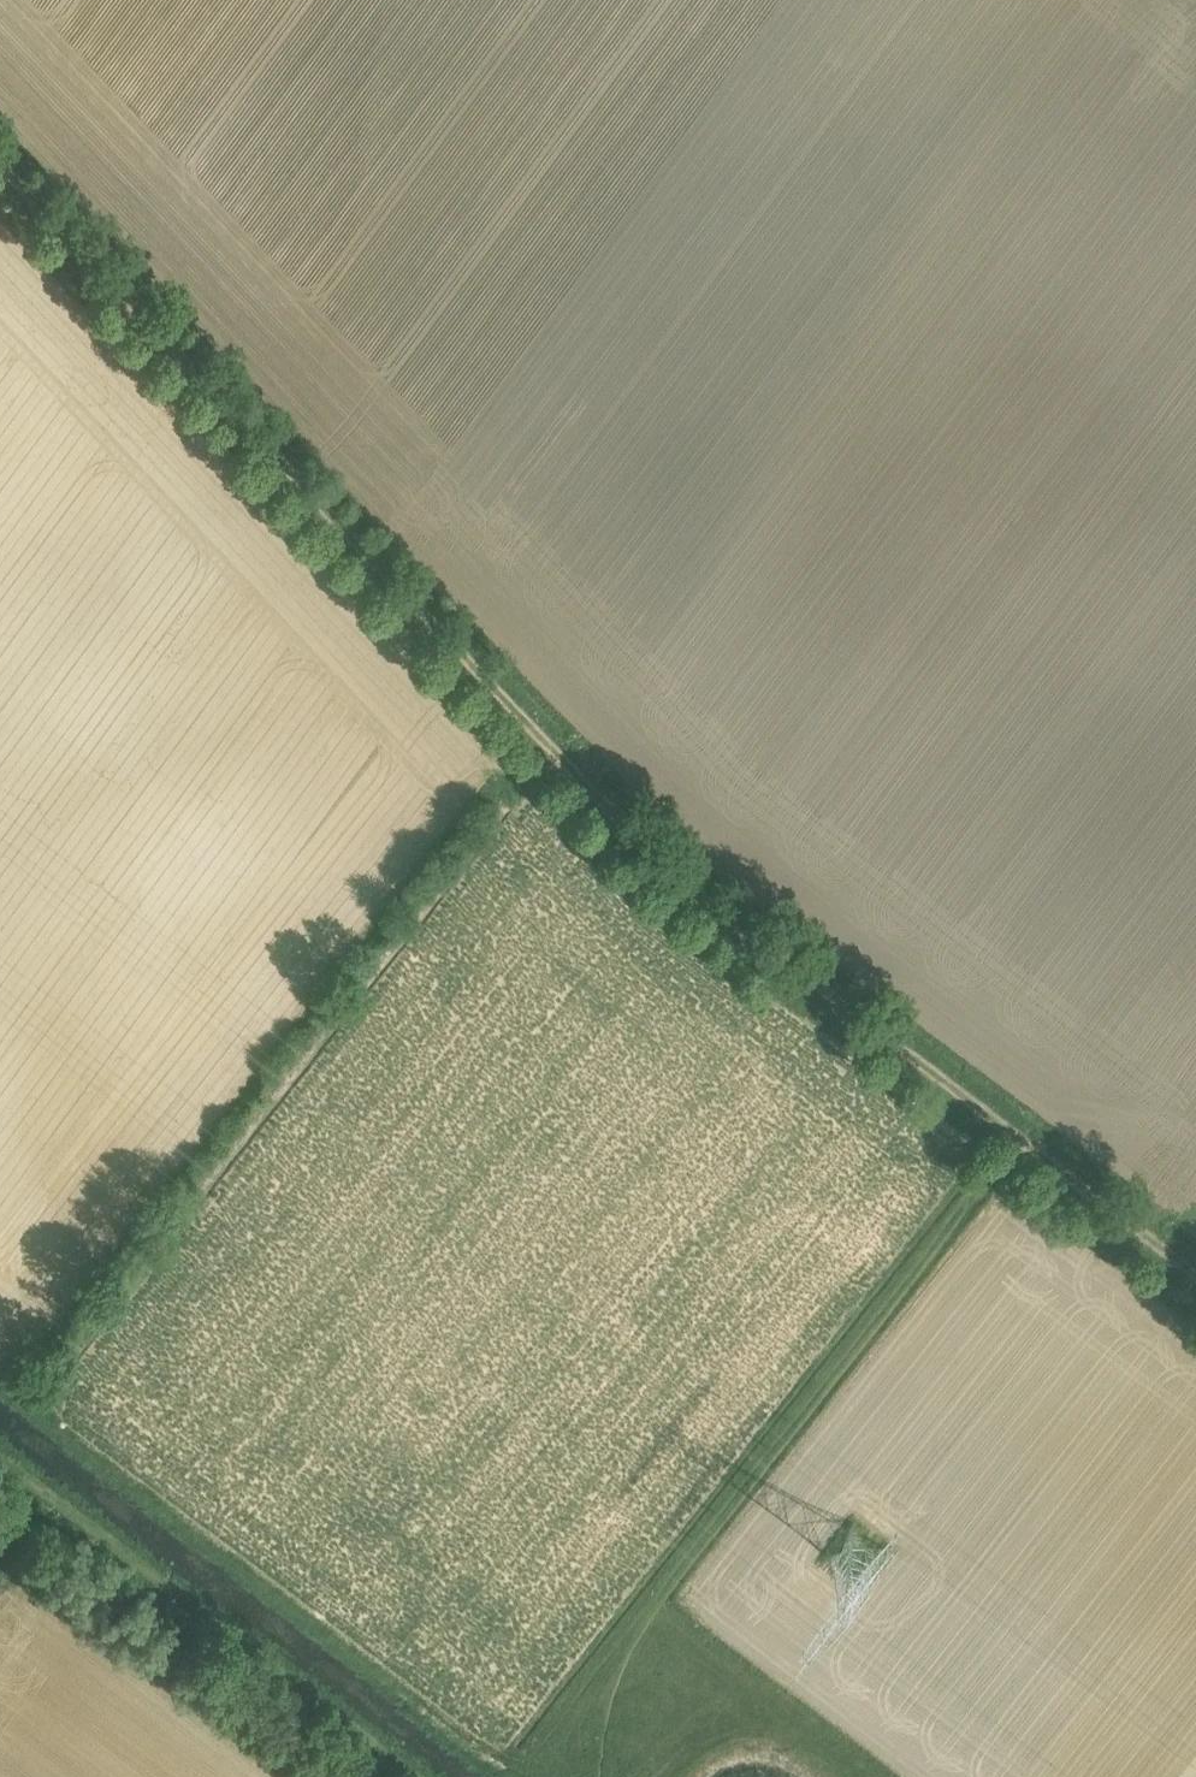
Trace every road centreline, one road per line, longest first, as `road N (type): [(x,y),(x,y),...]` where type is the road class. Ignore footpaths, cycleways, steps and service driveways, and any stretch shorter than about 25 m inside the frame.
road 1 (track): [(1005,1139),(712,917),(0,170)]
road 2 (track): [(1005,1139),(511,1768)]
road 3 (track): [(1195,1277),(1005,1139)]

